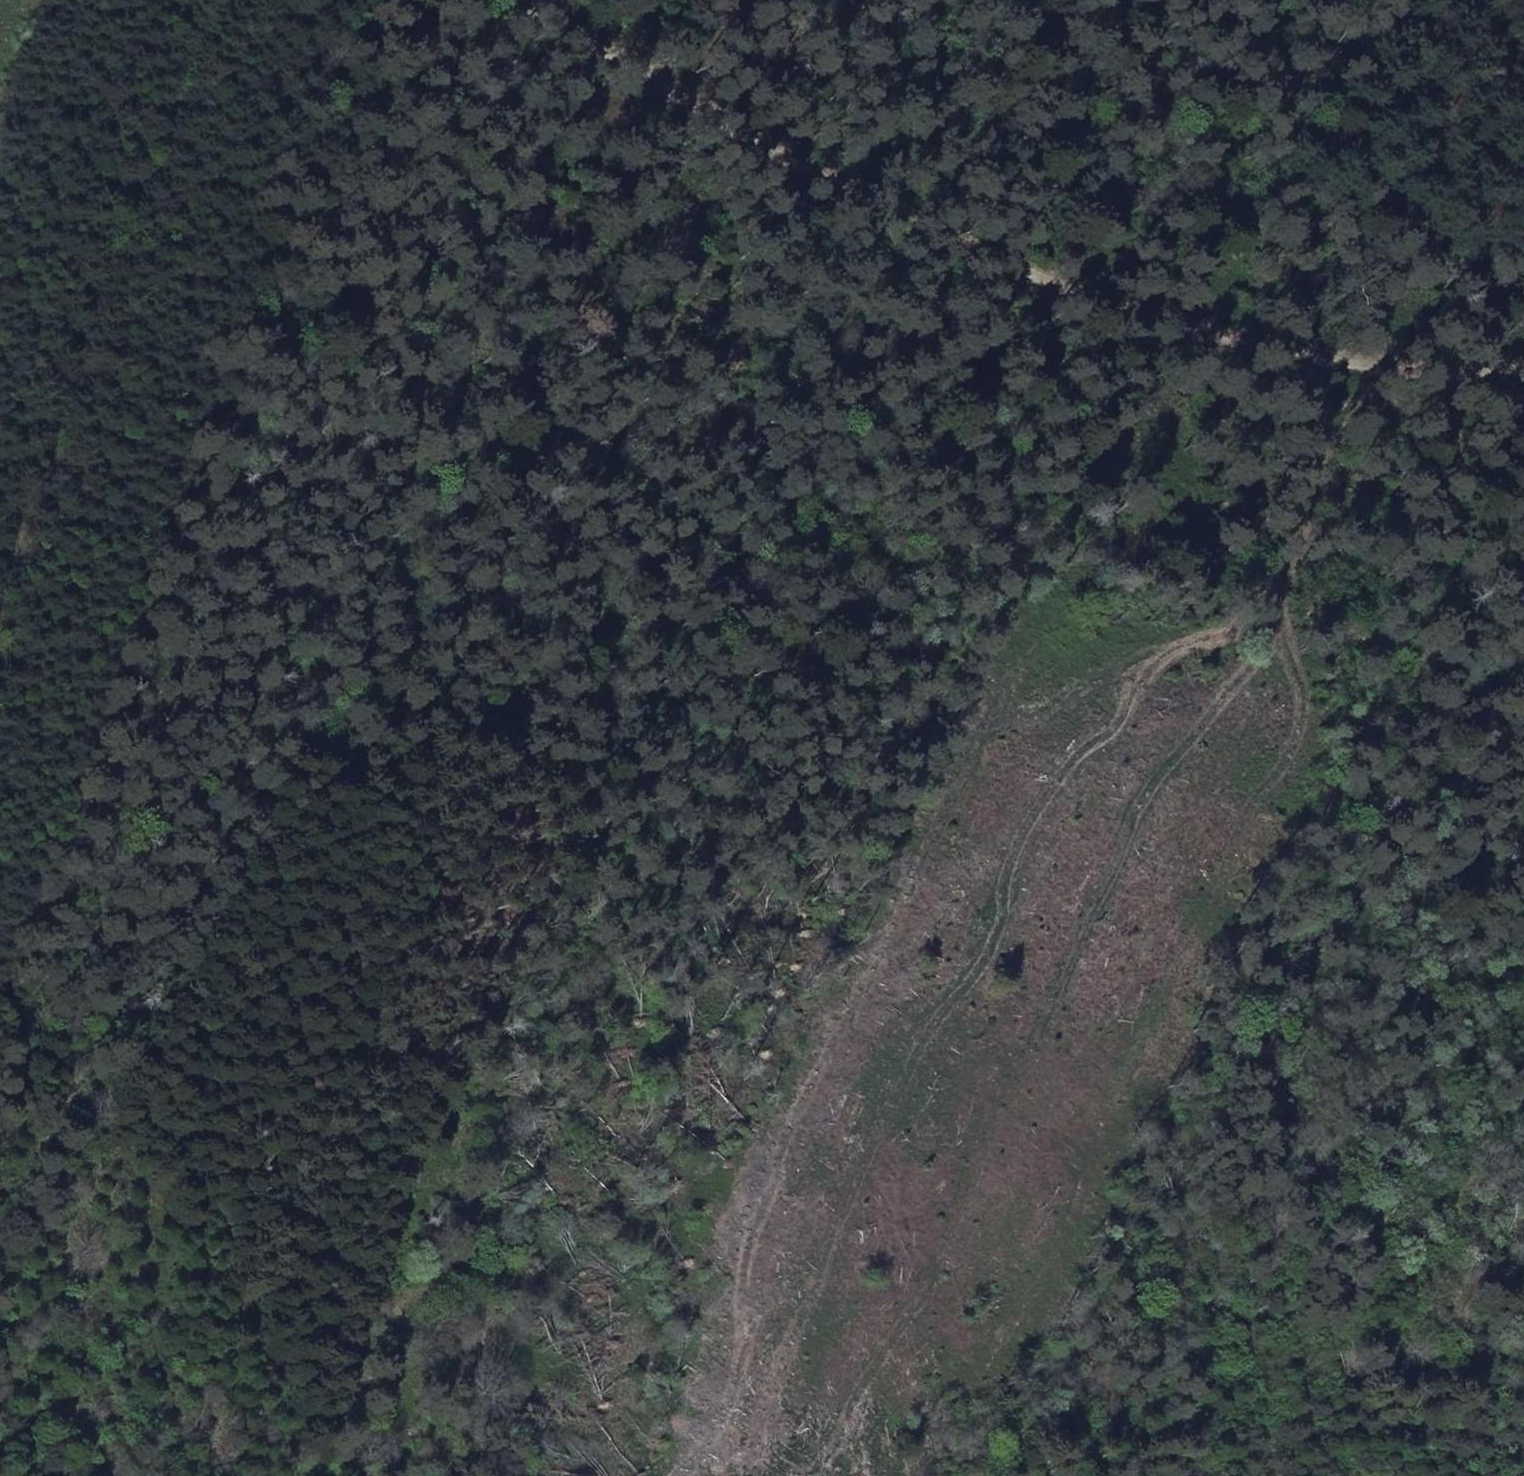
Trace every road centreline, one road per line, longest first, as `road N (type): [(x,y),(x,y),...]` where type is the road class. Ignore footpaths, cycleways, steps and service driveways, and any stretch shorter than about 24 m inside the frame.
road 1 (track): [(1523,364),(1286,355),(1053,281),(885,210),(521,0)]
road 2 (track): [(1523,1442),(1405,1425),(1199,1475)]

